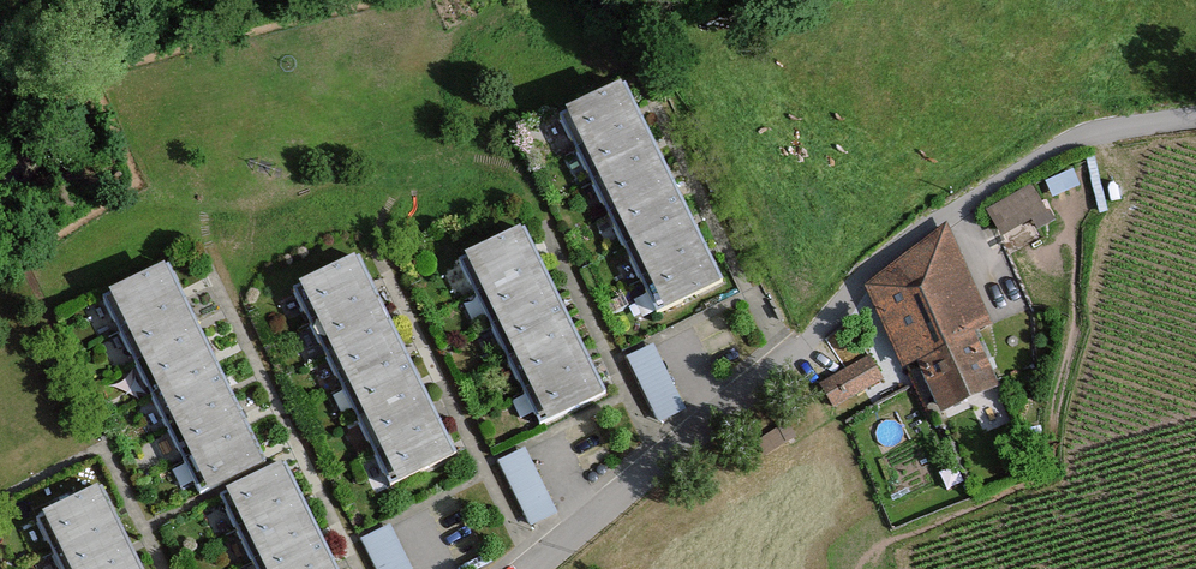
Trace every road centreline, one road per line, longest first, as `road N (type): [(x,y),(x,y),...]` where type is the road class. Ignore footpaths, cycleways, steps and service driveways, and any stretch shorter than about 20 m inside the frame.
road 1 (residential): [(1195,117),(1091,132),(941,219),(862,281),(736,405),(530,568)]

